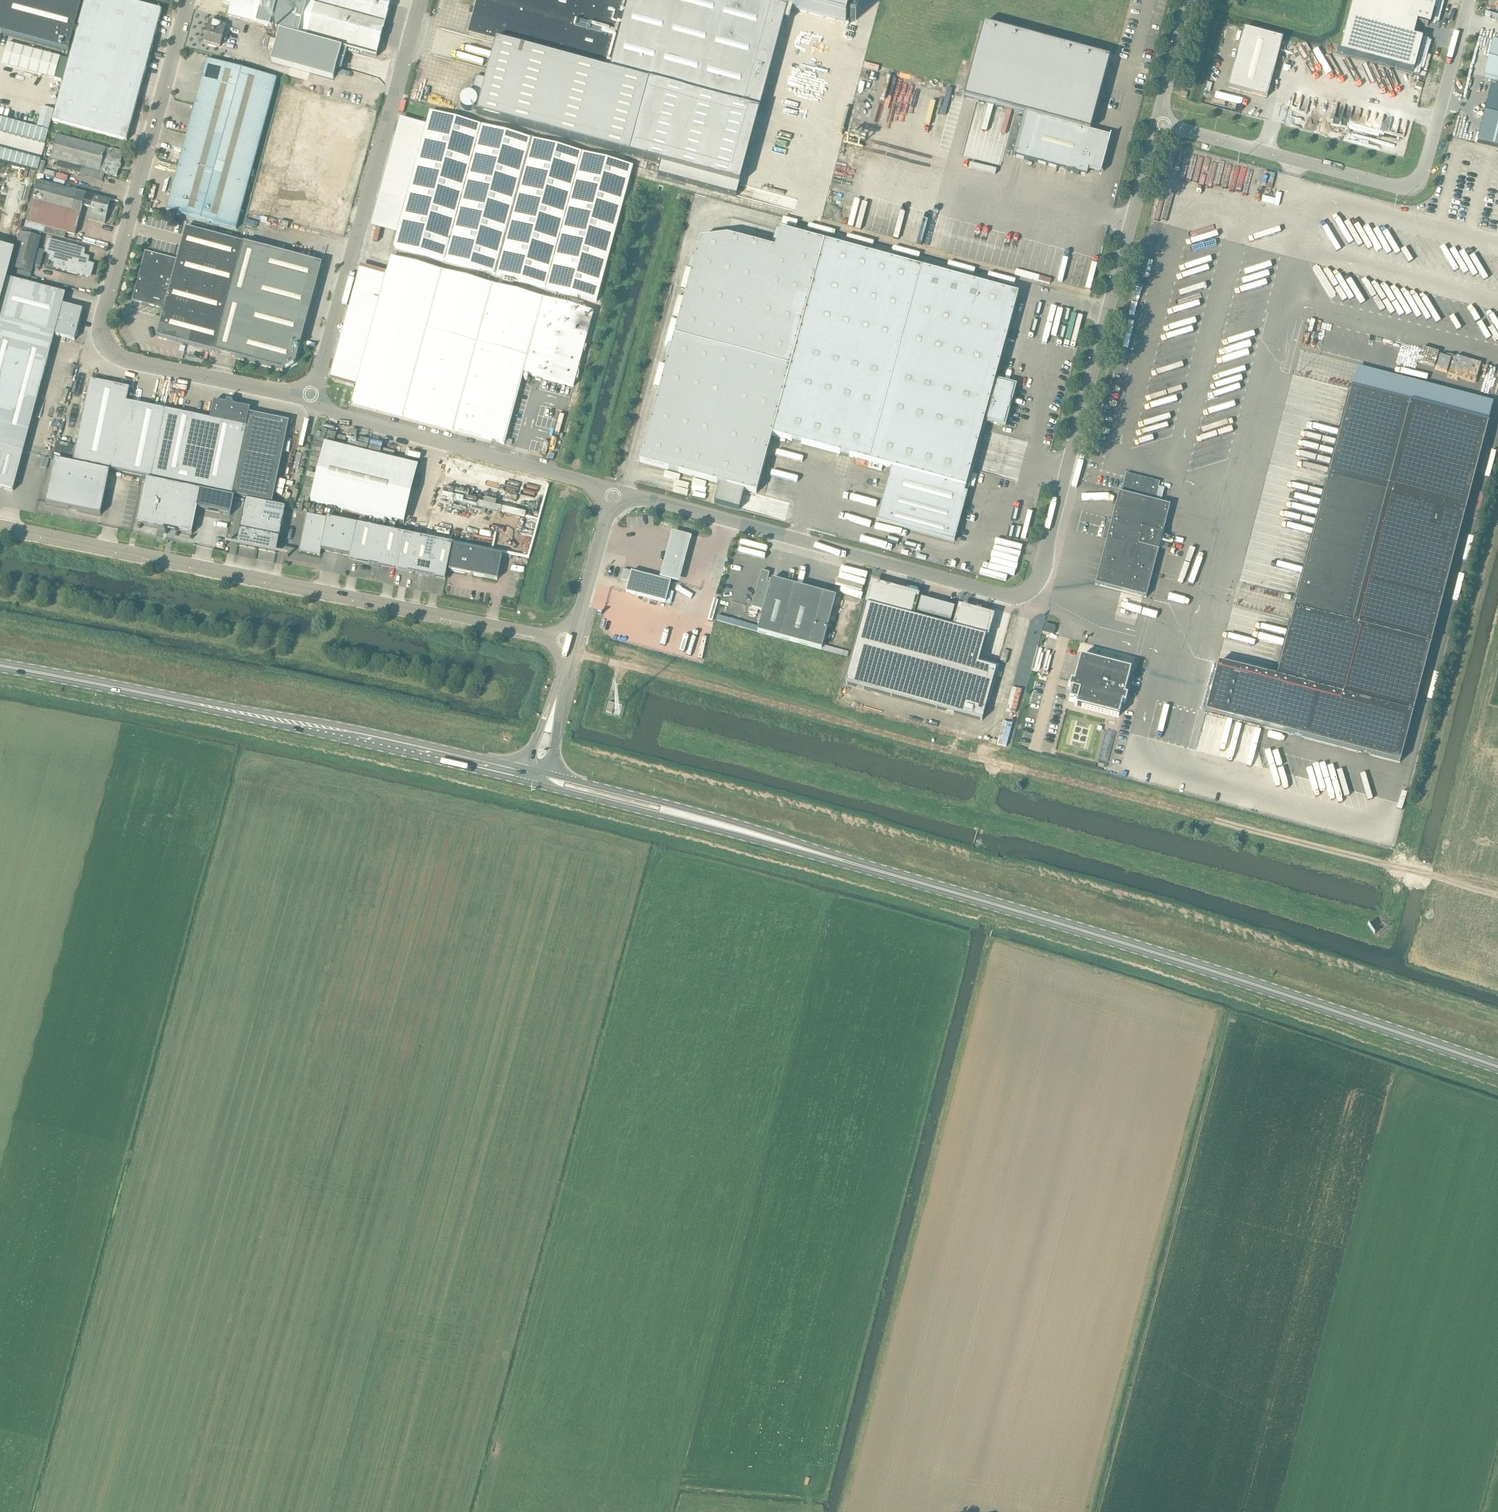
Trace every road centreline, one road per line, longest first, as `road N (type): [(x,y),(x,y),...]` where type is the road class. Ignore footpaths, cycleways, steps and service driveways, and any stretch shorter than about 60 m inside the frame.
road 1 (unclassified): [(1160,121),(1044,563),(1029,585),(1013,589),(613,493)]
road 2 (primary): [(1497,1066),(1187,962),(689,817)]
road 3 (unclassified): [(0,528),(574,645)]
road 4 (unclassified): [(190,0),(103,341),(132,361),(313,397)]
road 5 (primary): [(529,778),(0,666)]
road 6 (unclassified): [(1160,121),(1406,188),(1421,178),(1470,0)]
road 7 (unclassified): [(313,397),(416,0)]
road 8 (unclassified): [(613,493),(336,415),(313,397)]
road 9 (unclassified): [(574,645),(613,493)]
road 10 (primary): [(689,817),(661,802),(570,780),(546,782)]
road 11 (primary): [(546,782),(689,817)]
road 12 (unclassified): [(1190,0),(1160,121)]

